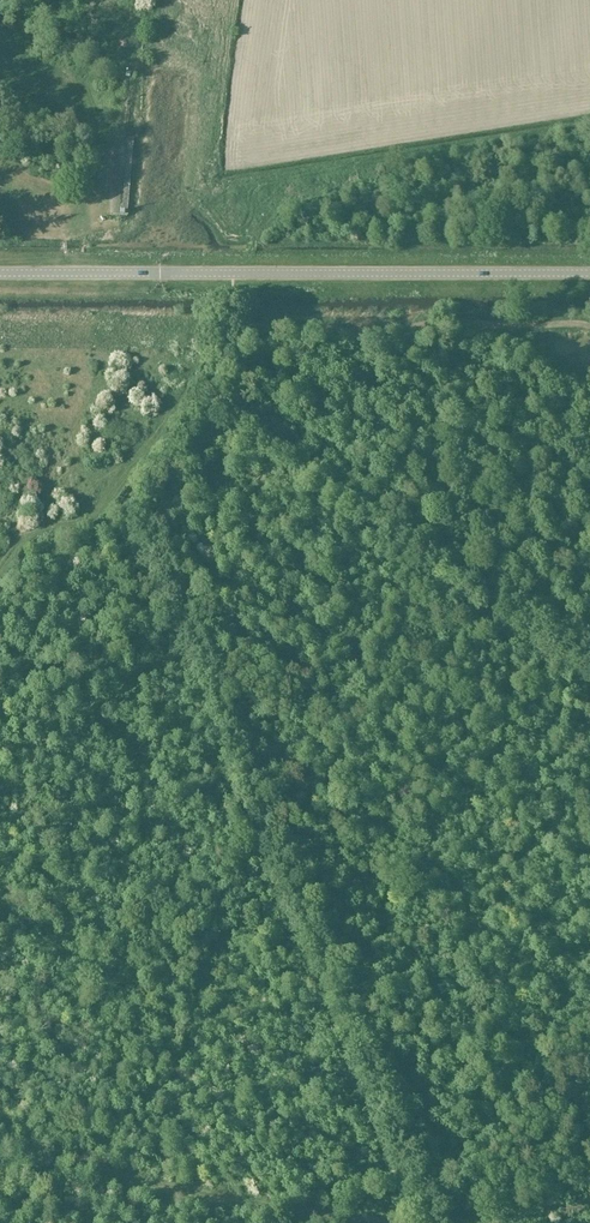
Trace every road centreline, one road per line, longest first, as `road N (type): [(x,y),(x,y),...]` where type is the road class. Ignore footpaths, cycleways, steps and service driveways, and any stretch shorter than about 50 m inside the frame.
road 1 (track): [(230,326),(216,402),(139,501),(137,518),(435,1222)]
road 2 (tertiary): [(589,274),(0,274)]
road 3 (track): [(589,324),(489,322),(441,334),(230,326)]
road 4 (track): [(47,1163),(385,1222)]
road 5 (track): [(486,594),(210,410)]
road 6 (track): [(388,160),(589,128)]
road 7 (track): [(482,600),(552,513),(589,439)]

